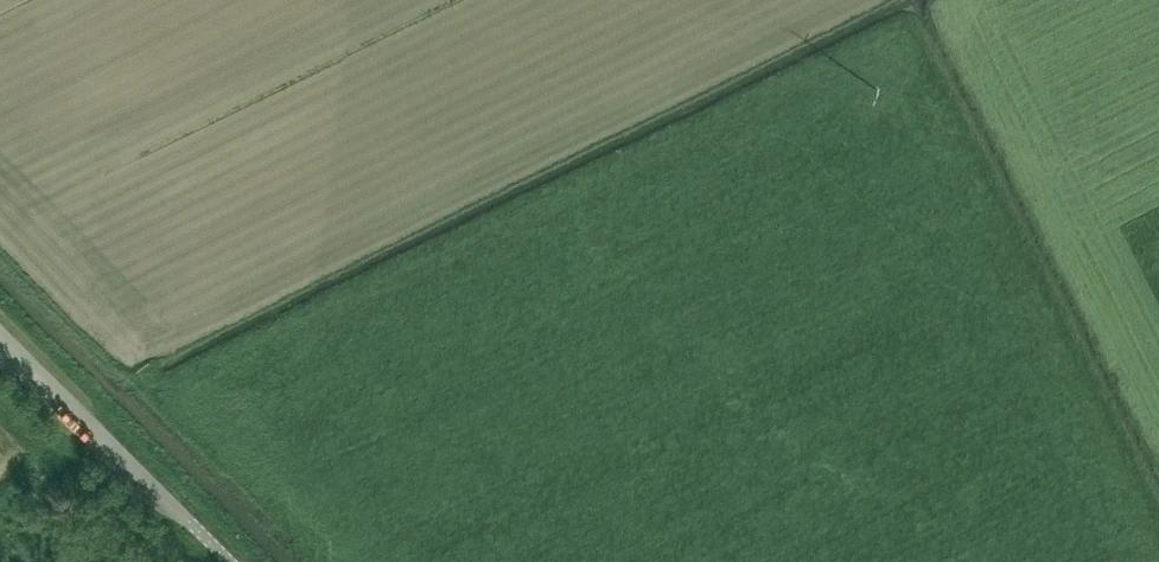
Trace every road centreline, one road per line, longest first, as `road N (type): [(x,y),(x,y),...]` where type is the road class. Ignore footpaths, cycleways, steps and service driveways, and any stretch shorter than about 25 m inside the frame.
road 1 (unclassified): [(143,481),(0,342)]

